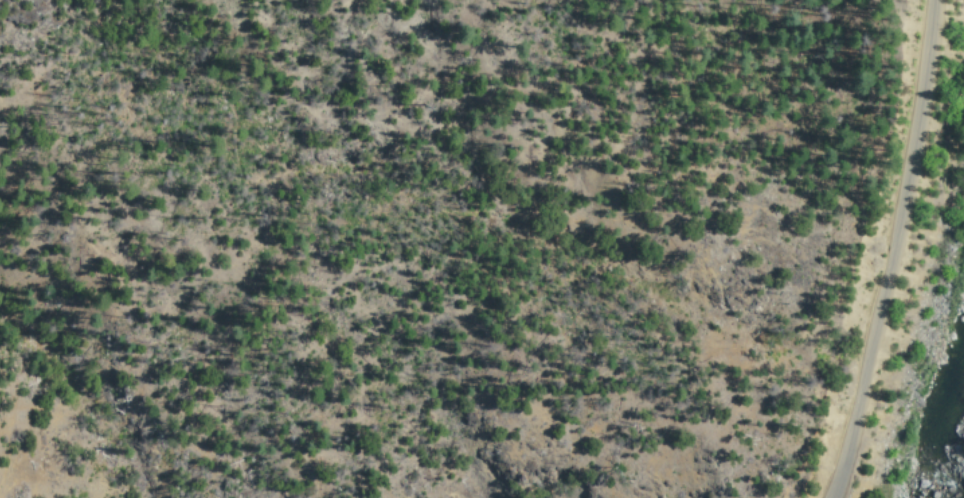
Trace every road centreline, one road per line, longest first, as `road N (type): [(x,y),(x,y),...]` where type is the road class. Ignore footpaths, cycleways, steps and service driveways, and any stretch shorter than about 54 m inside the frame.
road 1 (secondary): [(838,497),(878,352),(932,0)]

